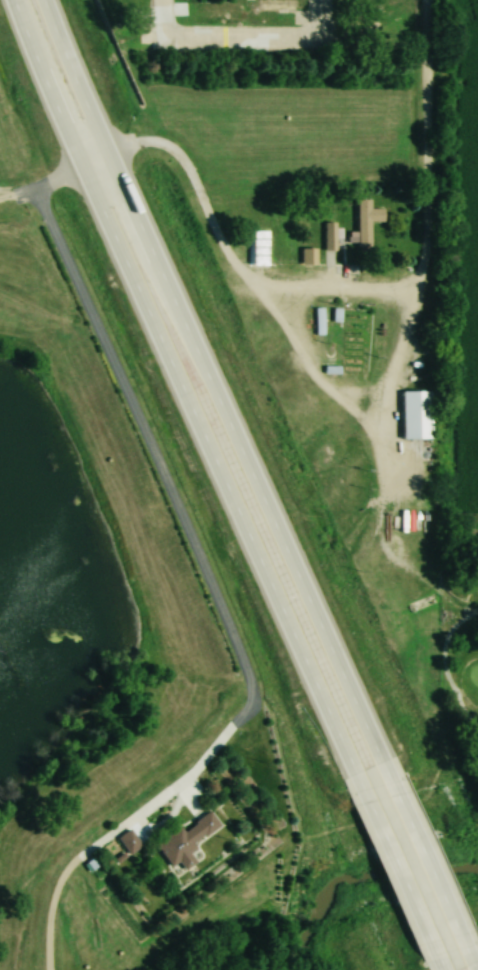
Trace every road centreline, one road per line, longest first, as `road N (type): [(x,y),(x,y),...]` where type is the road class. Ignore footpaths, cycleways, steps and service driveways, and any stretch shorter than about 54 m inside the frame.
road 1 (trunk): [(24,0),(365,766)]
road 2 (trunk): [(388,755),(56,0)]
road 3 (trunk): [(477,961),(388,755)]
road 4 (trunk): [(365,766),(454,969)]

